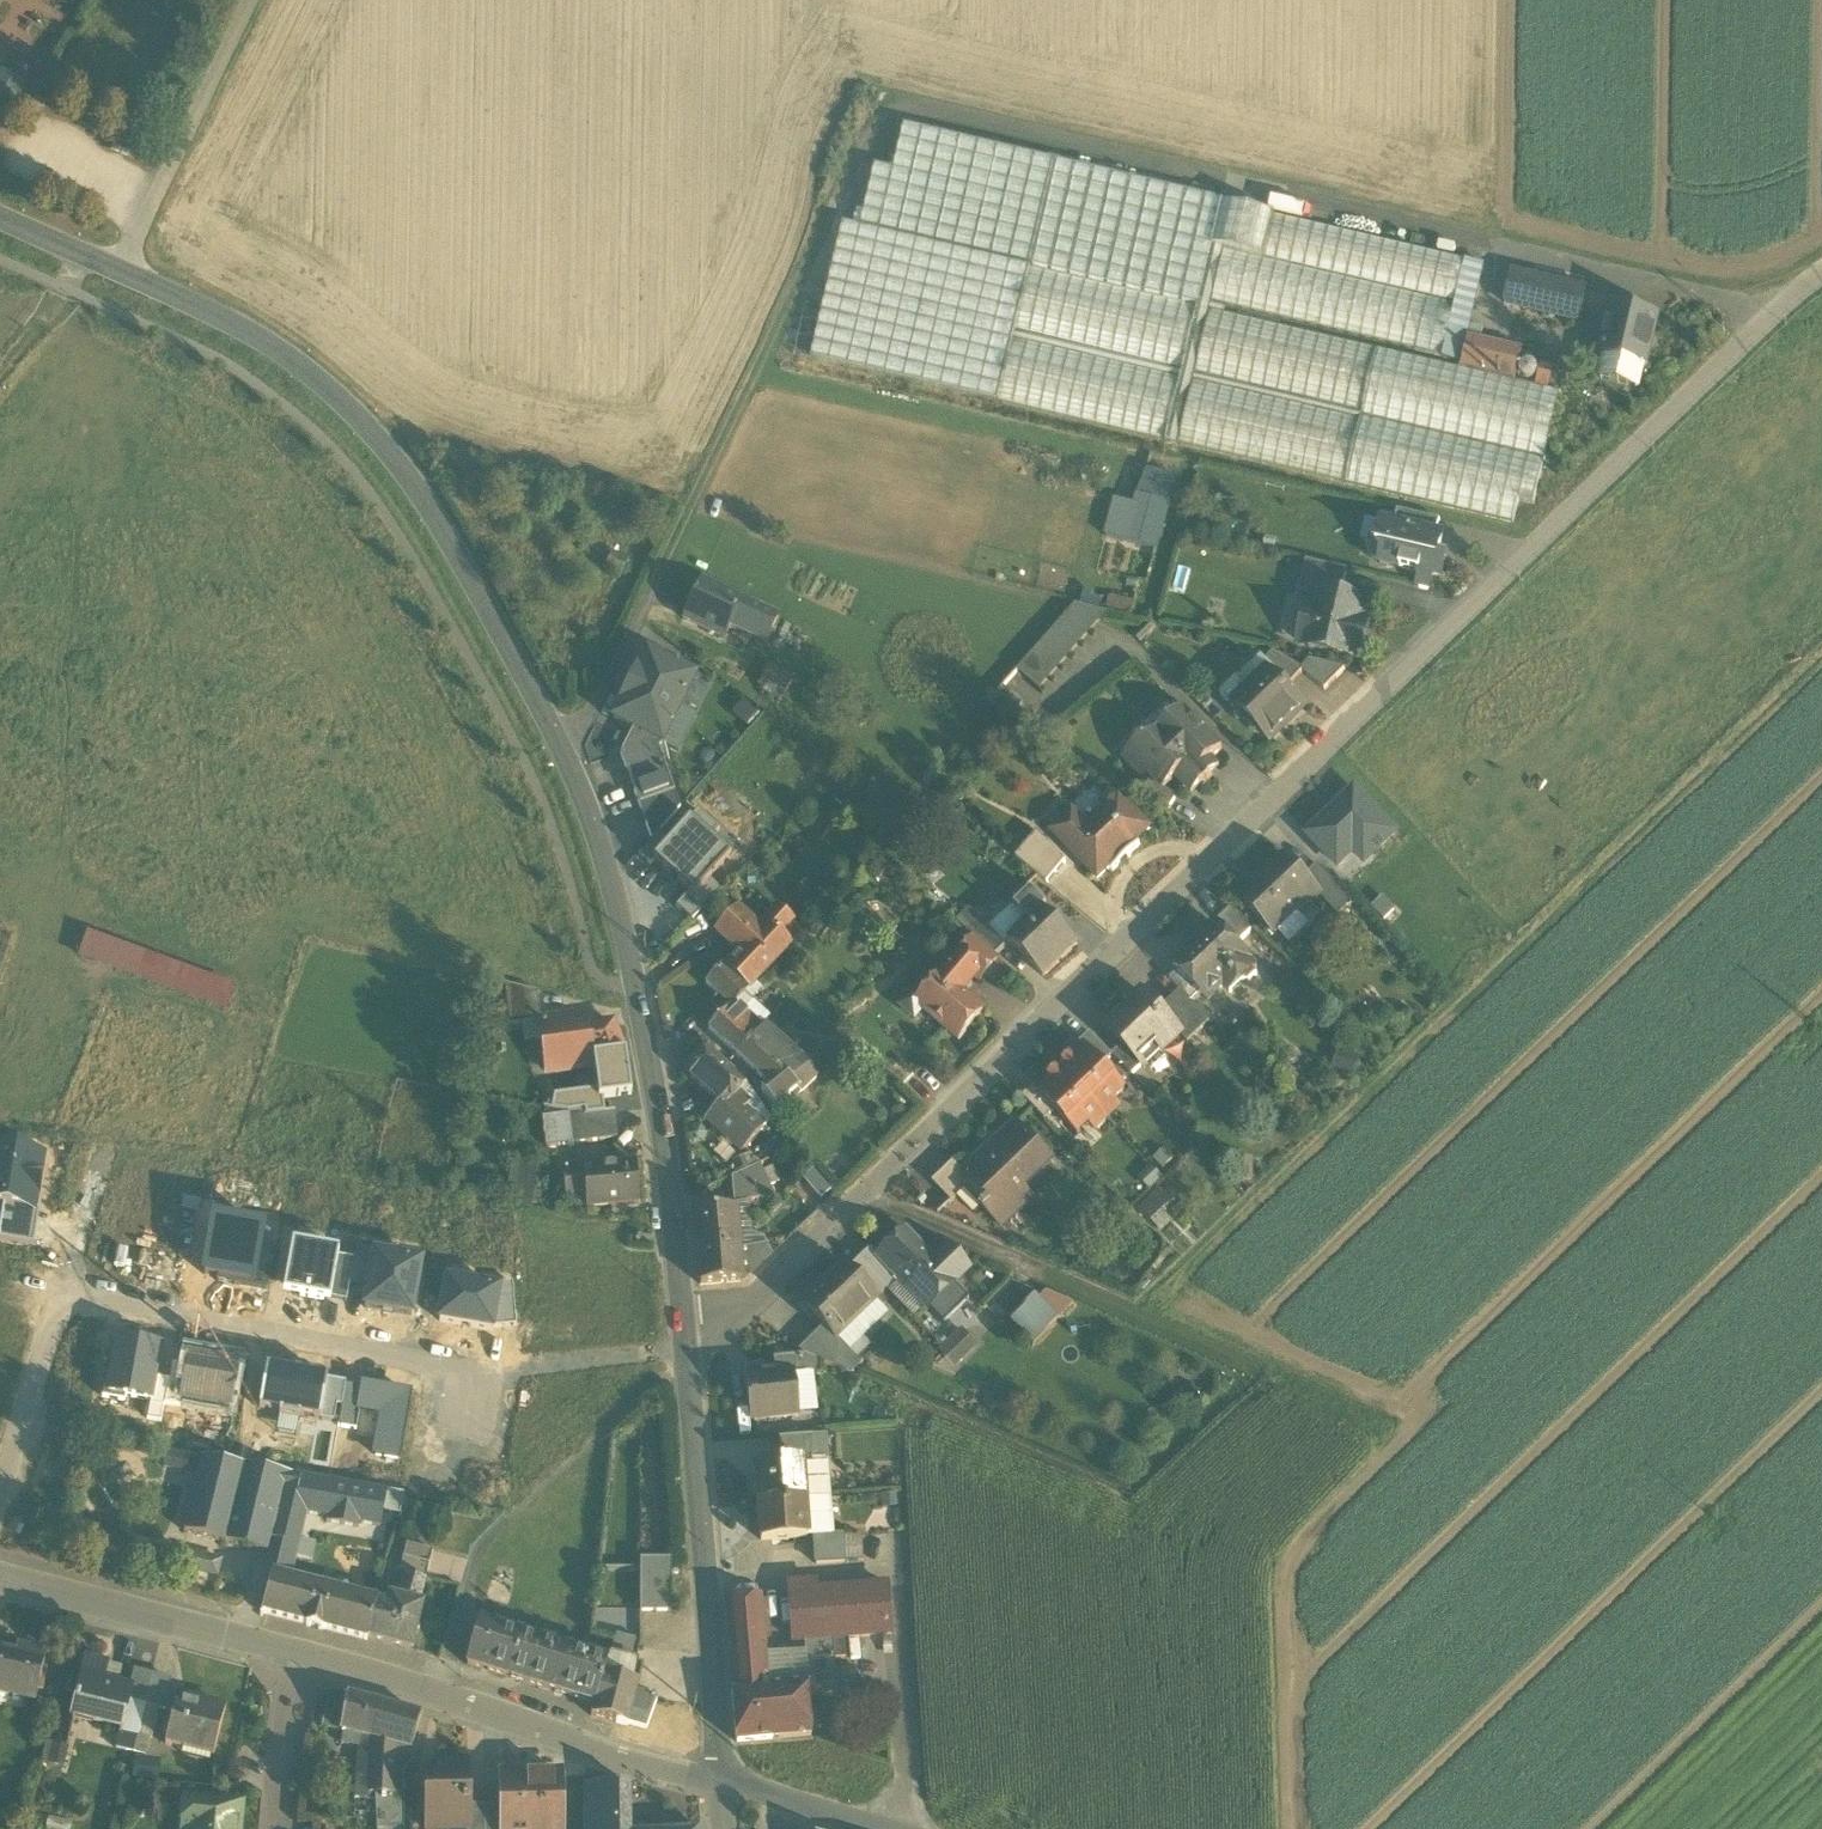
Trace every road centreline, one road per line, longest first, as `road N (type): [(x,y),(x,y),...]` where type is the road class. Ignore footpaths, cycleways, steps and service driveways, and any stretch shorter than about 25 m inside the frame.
road 1 (residential): [(1821,273),(1775,309),(740,1309),(685,1324)]
road 2 (secondary): [(685,1324),(634,981),(599,837),(561,746),(446,534),(348,406),(284,352),(0,216)]
road 3 (residential): [(63,1295),(478,1368),(463,1460)]
road 4 (secondary): [(723,1783),(685,1324)]
road 5 (residential): [(723,1783),(291,1655)]
road 6 (residential): [(291,1655),(0,1582)]
road 7 (track): [(248,0),(150,202)]
road 8 (residential): [(0,1507),(63,1295)]
road 9 (residential): [(291,1655),(282,1828)]
road 10 (secondary): [(723,1783),(885,1828)]
road 11 (residential): [(63,1295),(99,1173)]

